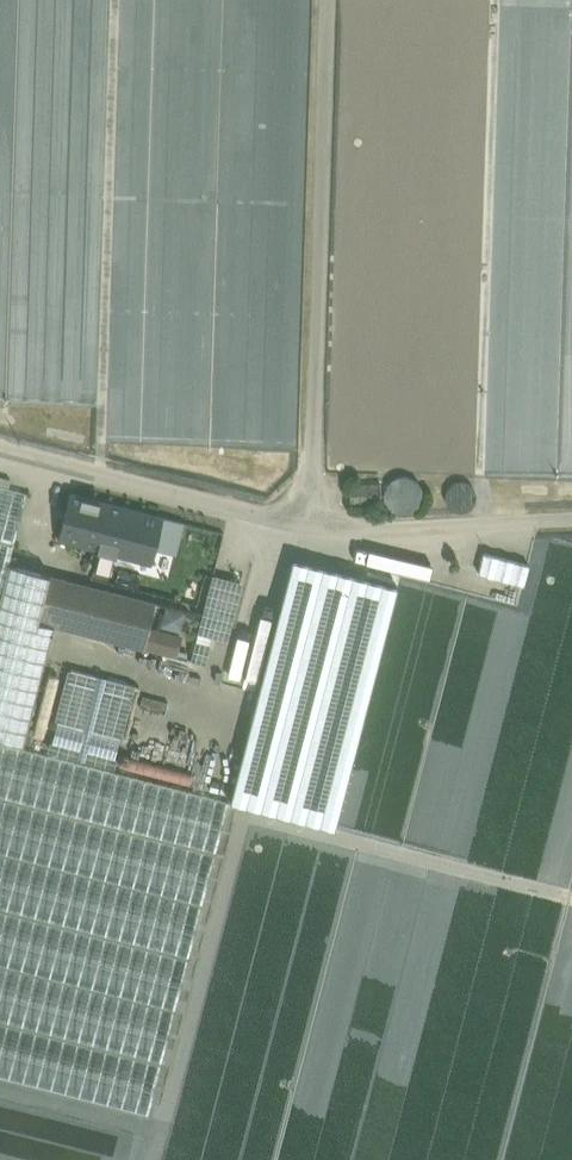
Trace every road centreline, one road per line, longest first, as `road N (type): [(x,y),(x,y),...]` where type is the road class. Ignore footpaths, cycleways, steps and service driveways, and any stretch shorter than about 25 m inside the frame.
road 1 (track): [(306,531),(326,0)]
road 2 (track): [(0,447),(306,531)]
road 3 (track): [(306,531),(571,523)]

